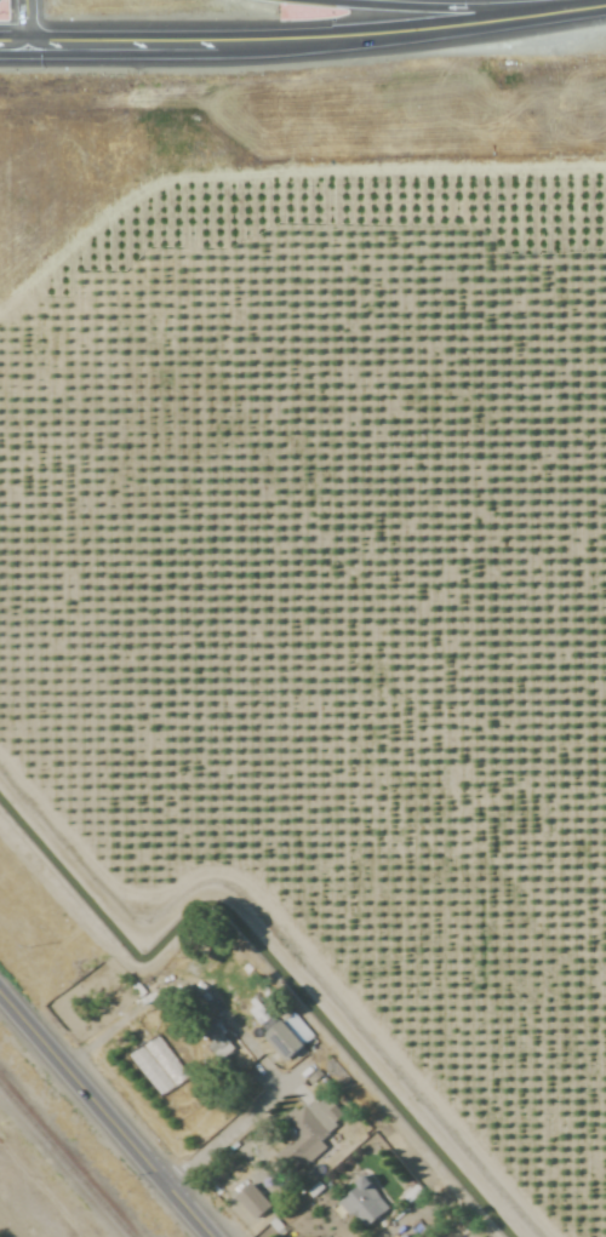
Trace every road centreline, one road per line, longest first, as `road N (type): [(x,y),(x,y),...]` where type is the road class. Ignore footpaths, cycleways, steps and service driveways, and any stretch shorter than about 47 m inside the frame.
road 1 (primary): [(0,44),(330,38),(605,1)]
road 2 (primary): [(0,998),(203,1236)]
road 3 (residential): [(161,1190),(336,1046)]
road 4 (primary): [(543,11),(353,0)]

